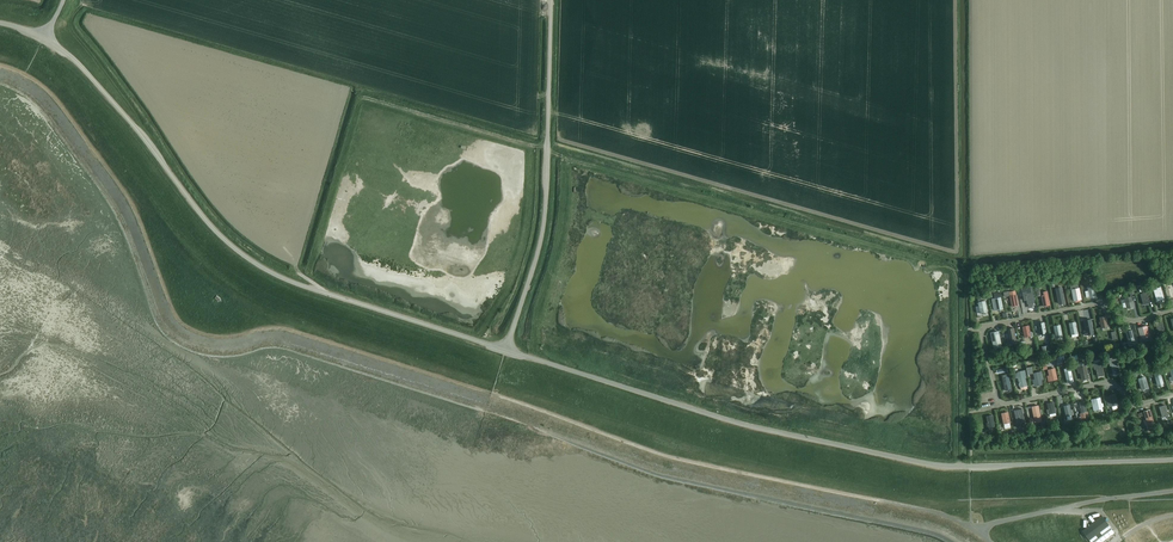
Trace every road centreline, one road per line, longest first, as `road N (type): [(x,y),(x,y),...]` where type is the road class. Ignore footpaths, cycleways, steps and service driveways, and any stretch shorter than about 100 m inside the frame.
road 1 (unclassified): [(1172,459),(943,466),(748,428),(507,349)]
road 2 (unclassified): [(507,349),(253,263),(45,37)]
road 3 (residential): [(1172,395),(1137,405),(1110,382),(999,404),(982,334),(987,326),(1105,302),(1130,322),(1172,310)]
road 4 (unclassified): [(507,349),(544,227),(551,0)]

